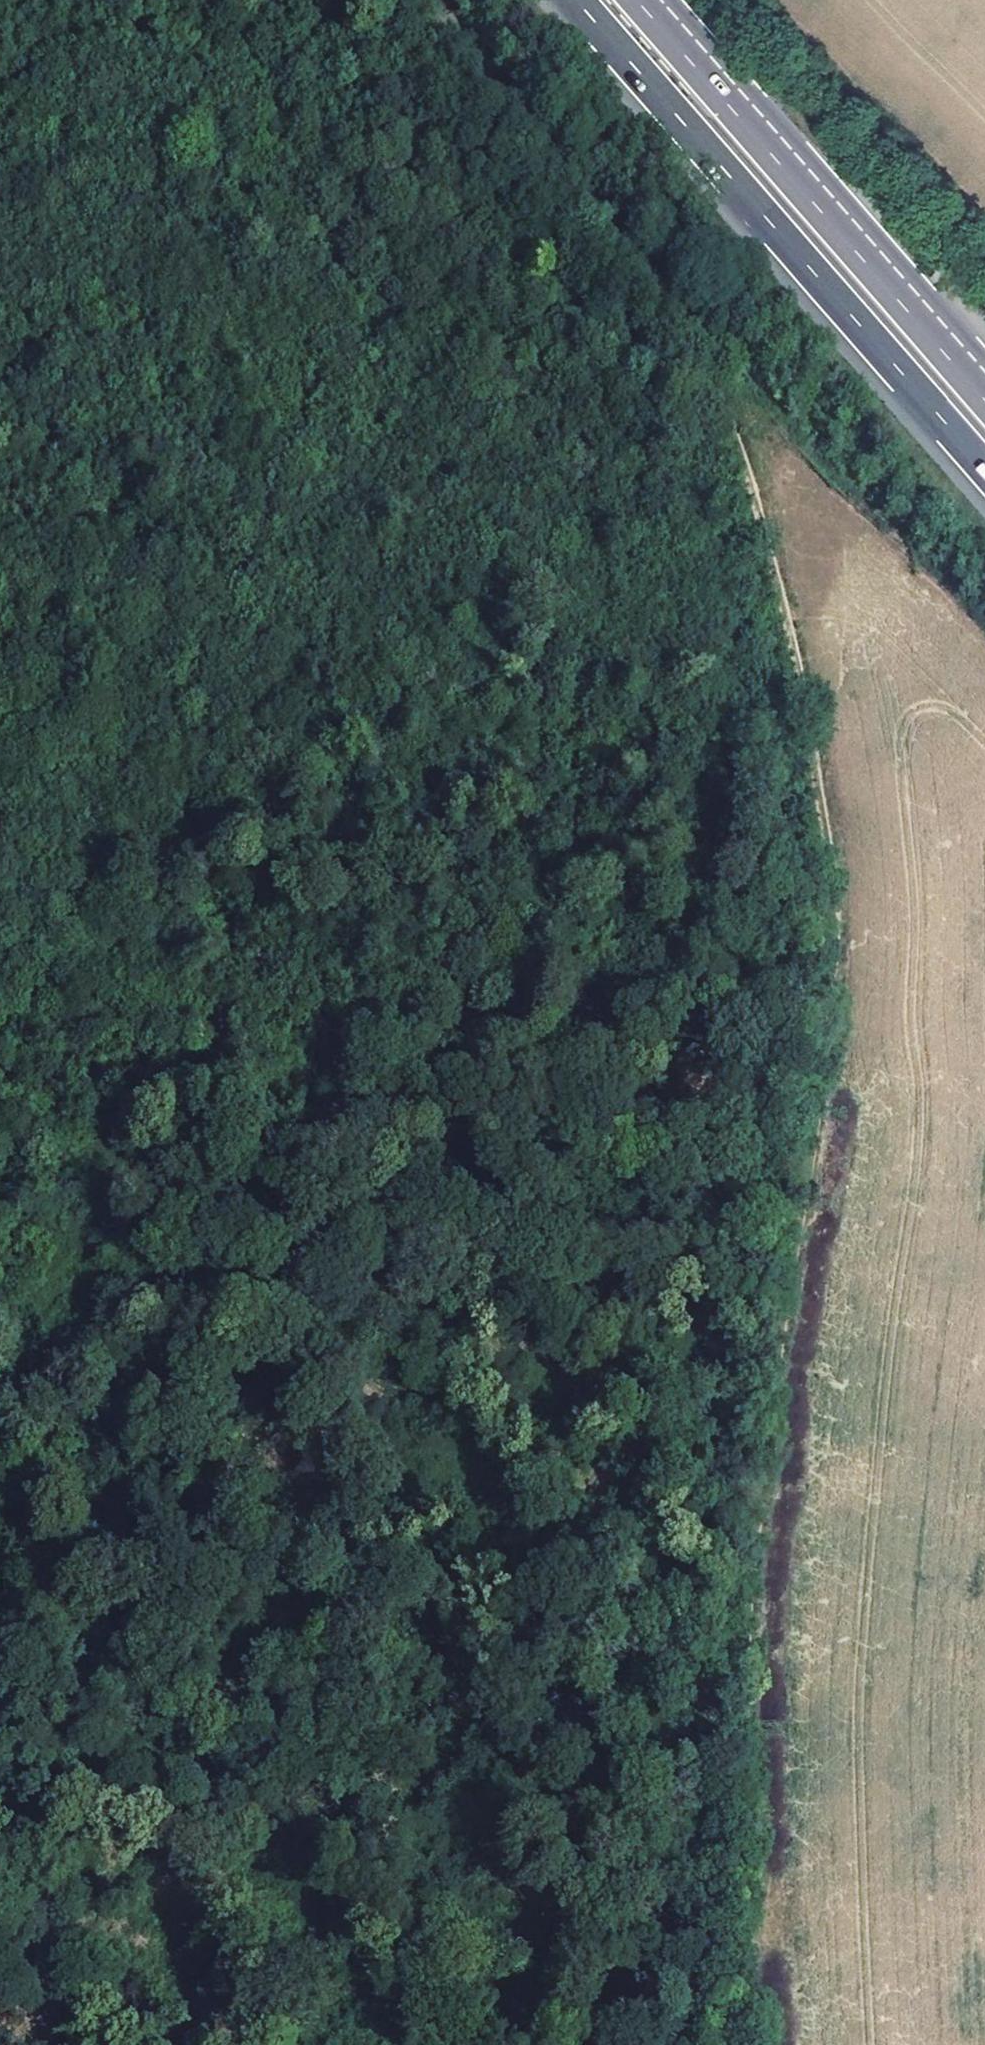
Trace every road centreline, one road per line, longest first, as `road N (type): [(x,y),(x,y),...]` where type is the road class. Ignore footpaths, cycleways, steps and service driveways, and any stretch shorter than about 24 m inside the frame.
road 1 (track): [(707,2044),(758,1521),(818,1080),(830,909),(816,781),(766,549),(699,338),(433,0)]
road 2 (motorway): [(578,0),(984,468)]
road 3 (motorway): [(984,387),(649,0)]

